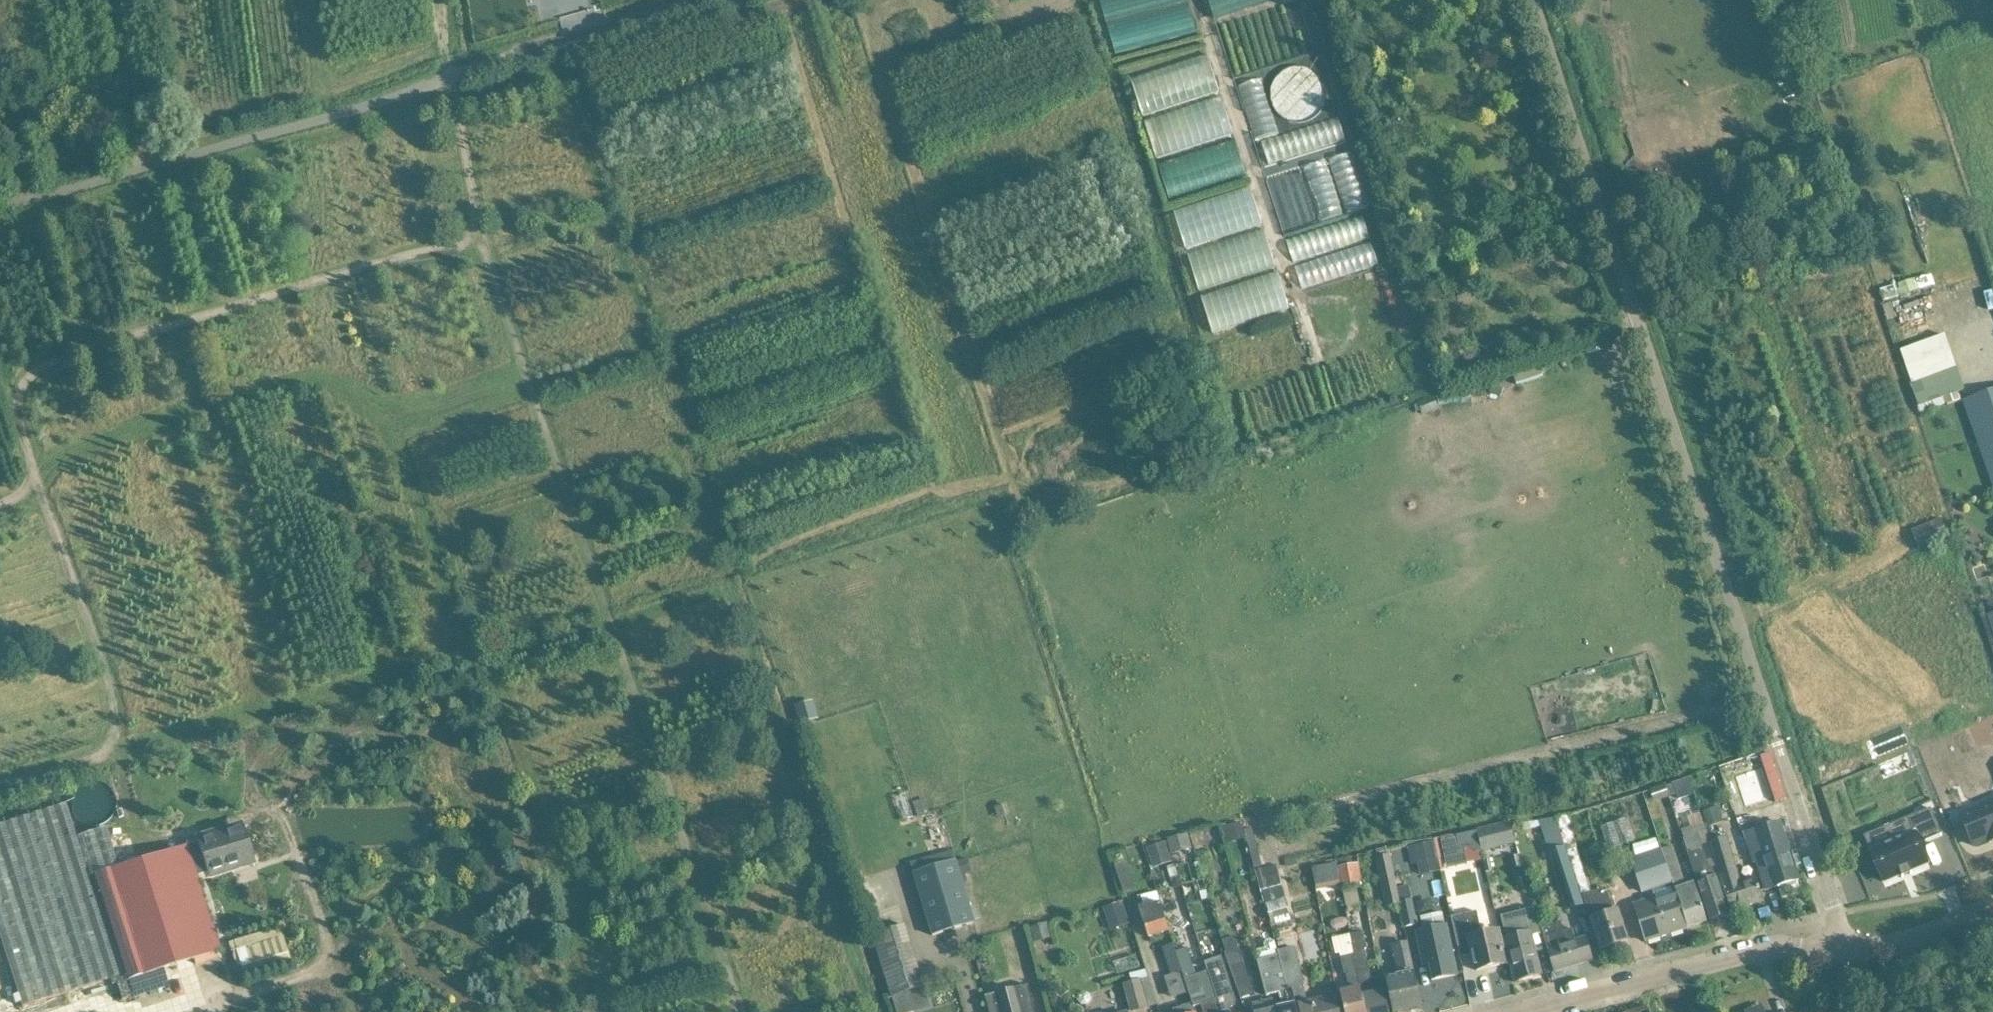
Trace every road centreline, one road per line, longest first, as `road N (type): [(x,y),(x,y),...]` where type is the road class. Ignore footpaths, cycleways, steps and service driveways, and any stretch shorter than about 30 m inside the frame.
road 1 (unclassified): [(1839,953),(1834,913),(1536,0)]
road 2 (unclassified): [(28,200),(374,106),(701,0)]
road 3 (unclassified): [(1524,1011),(1763,949),(1839,953)]
road 4 (unclassified): [(1839,953),(1877,954),(1992,916)]

